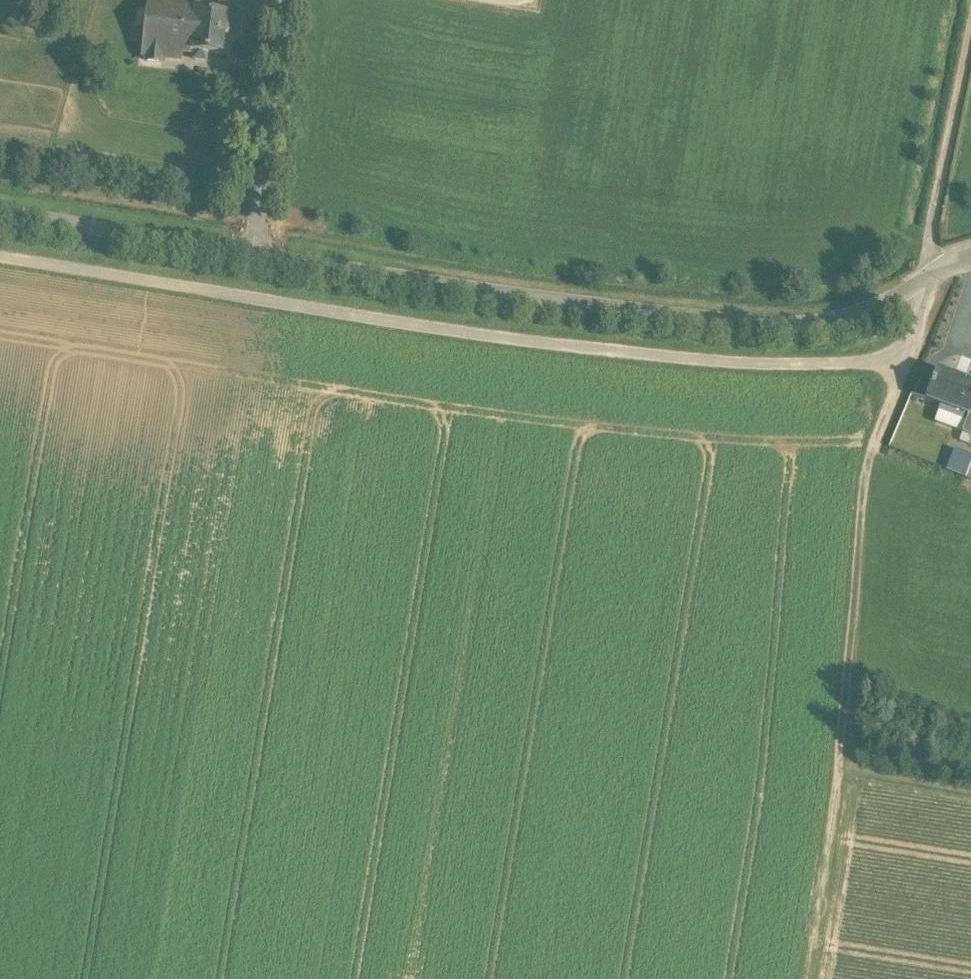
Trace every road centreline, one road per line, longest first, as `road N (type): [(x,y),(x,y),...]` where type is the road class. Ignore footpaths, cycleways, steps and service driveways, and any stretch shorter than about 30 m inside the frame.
road 1 (residential): [(970,263),(880,314),(788,330),(698,325),(0,214)]
road 2 (track): [(970,48),(930,248),(937,280),(868,472),(842,772),(808,978)]
road 3 (track): [(0,259),(462,333),(729,364),(906,365)]
road 4 (track): [(970,803),(841,778)]

